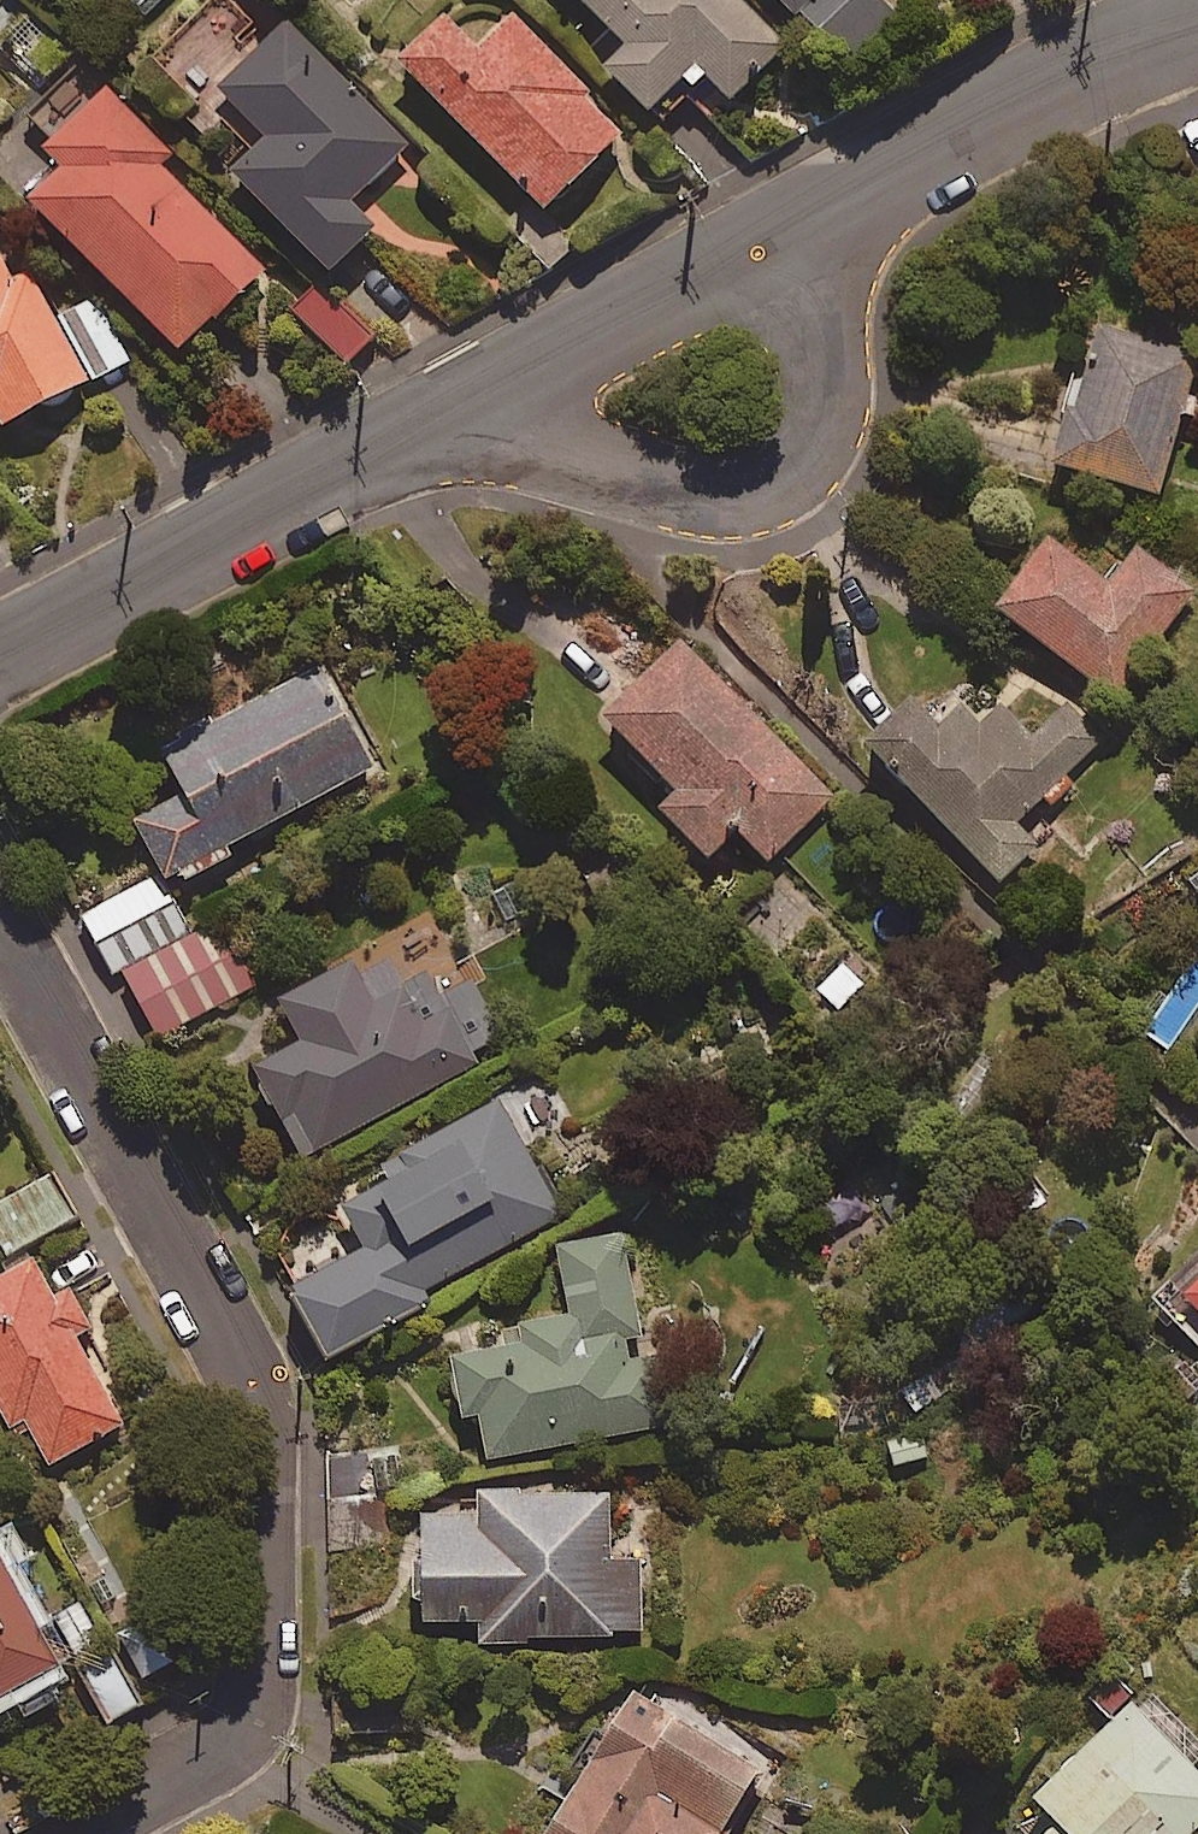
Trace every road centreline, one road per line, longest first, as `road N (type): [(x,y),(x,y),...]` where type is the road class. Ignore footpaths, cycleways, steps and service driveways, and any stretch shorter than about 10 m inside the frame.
road 1 (tertiary): [(1197,25),(1154,32),(0,654)]
road 2 (residential): [(0,935),(262,1409),(254,1714),(180,1769),(62,1833)]

